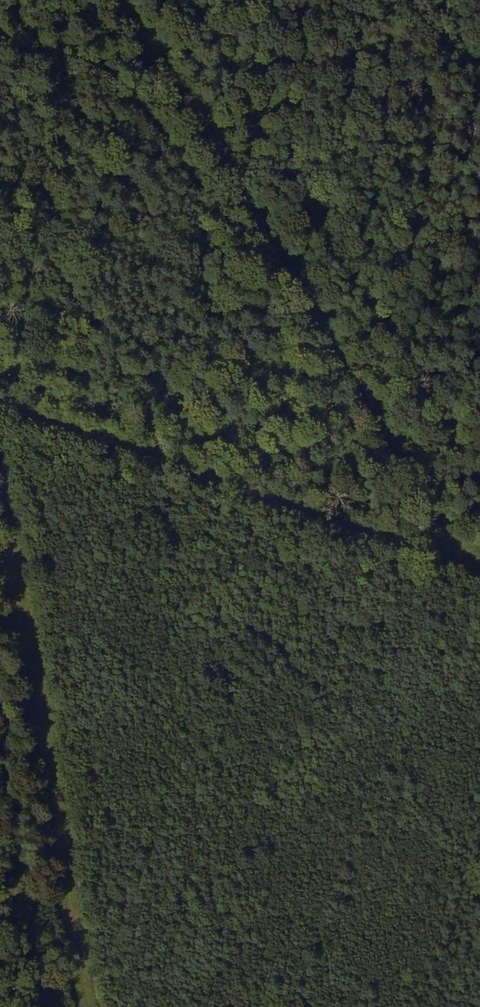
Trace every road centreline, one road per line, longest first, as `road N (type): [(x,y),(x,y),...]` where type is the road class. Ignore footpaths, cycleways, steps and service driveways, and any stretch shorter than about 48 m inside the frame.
road 1 (track): [(140,0),(471,575)]
road 2 (track): [(0,406),(73,805),(121,1006)]
road 3 (track): [(479,578),(0,415)]

